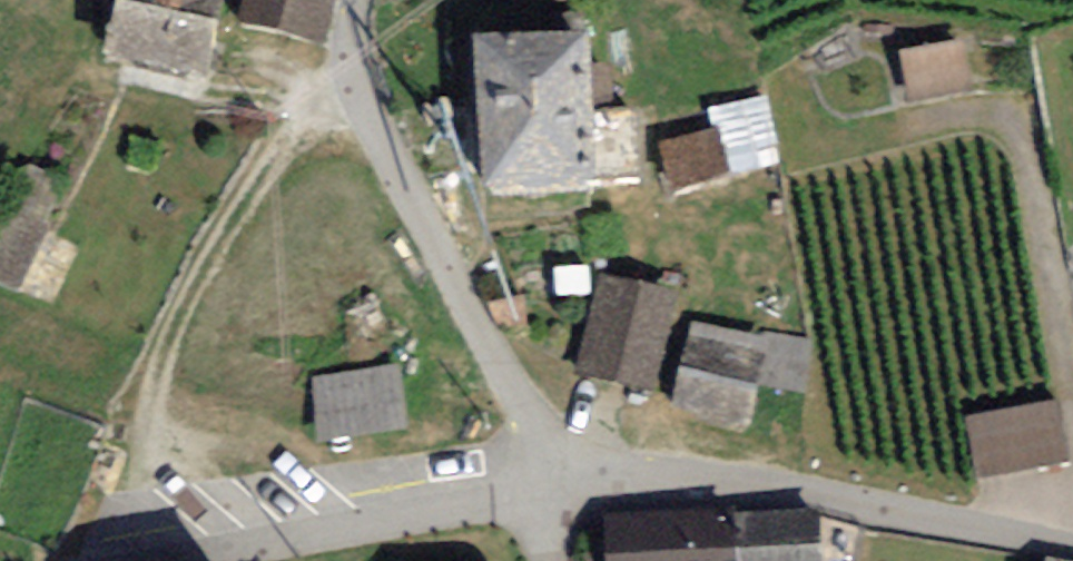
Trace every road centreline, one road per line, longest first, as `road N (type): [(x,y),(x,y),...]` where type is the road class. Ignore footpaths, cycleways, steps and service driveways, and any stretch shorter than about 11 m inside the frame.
road 1 (residential): [(543,471),(746,485),(1072,551)]
road 2 (residential): [(359,0),(354,65),(374,126),(506,375),(543,471)]
road 3 (residential): [(155,560),(543,471)]

